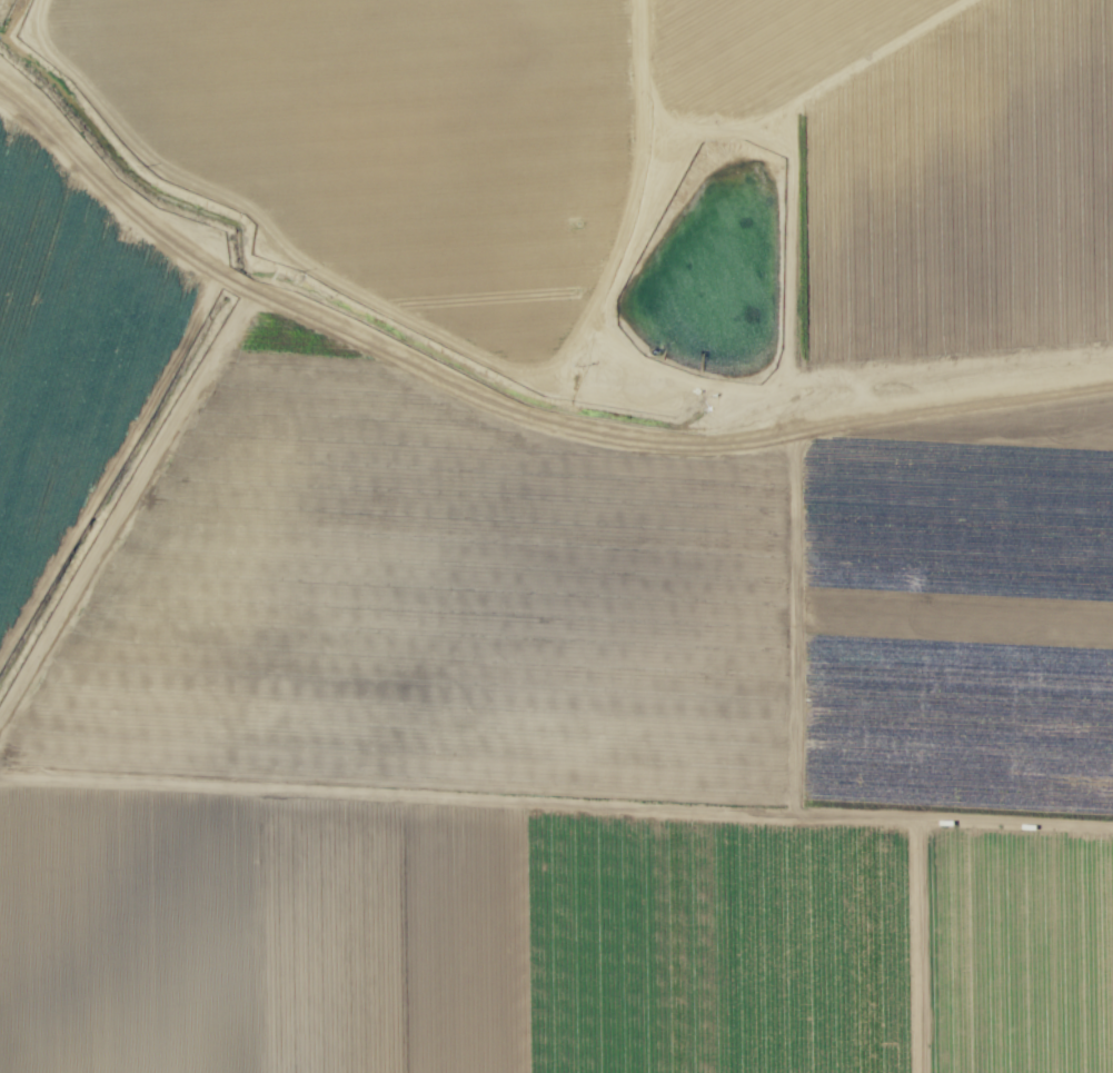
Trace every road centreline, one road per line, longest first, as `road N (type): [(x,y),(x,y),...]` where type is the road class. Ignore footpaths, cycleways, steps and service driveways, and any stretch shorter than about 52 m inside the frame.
road 1 (residential): [(1112,393),(712,447),(569,428),(498,404),(189,257),(0,98)]
road 2 (track): [(924,1072),(921,822),(794,813),(787,433)]

